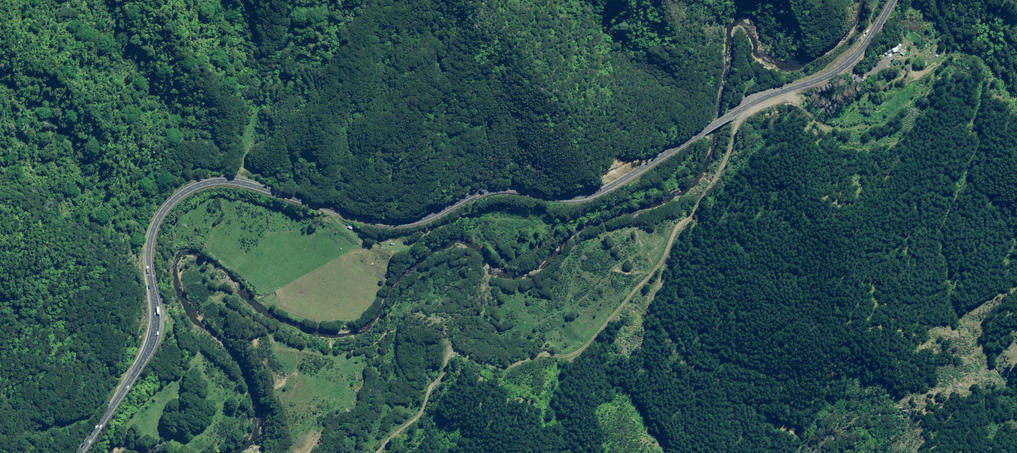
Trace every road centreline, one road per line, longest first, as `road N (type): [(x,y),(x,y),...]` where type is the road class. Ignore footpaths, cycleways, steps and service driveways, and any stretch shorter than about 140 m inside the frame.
road 1 (primary): [(78,452),(149,347),(150,242),(164,211),(189,190),(238,182),(381,219),(431,216),(497,186),(589,196),(748,106),(841,70),(866,47),(894,0)]
road 2 (track): [(382,452),(425,398),(515,372),(620,303),(662,255),(748,106)]

